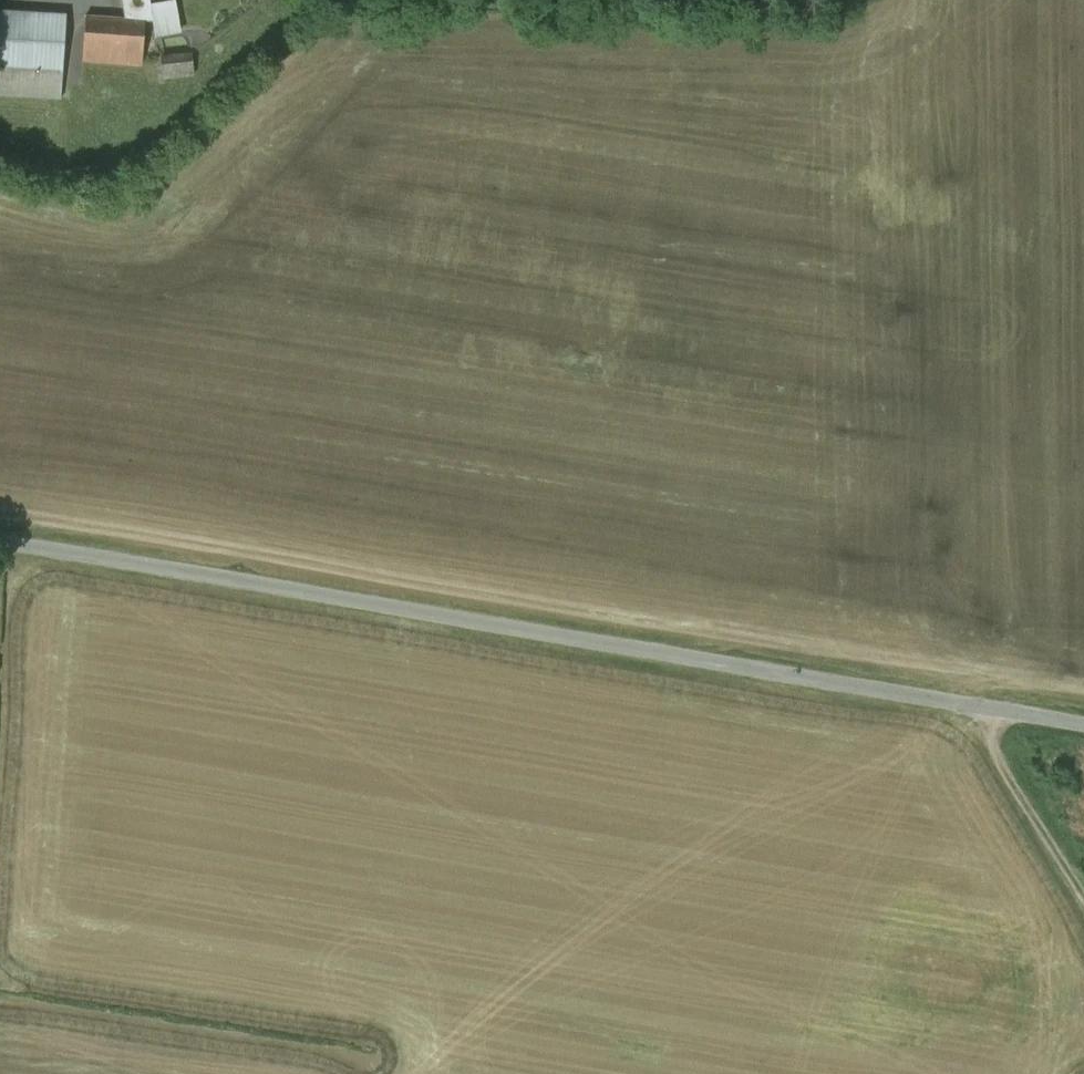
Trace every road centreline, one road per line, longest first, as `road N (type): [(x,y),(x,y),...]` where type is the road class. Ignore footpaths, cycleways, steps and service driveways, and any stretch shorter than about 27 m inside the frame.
road 1 (unclassified): [(1083,728),(0,543)]

